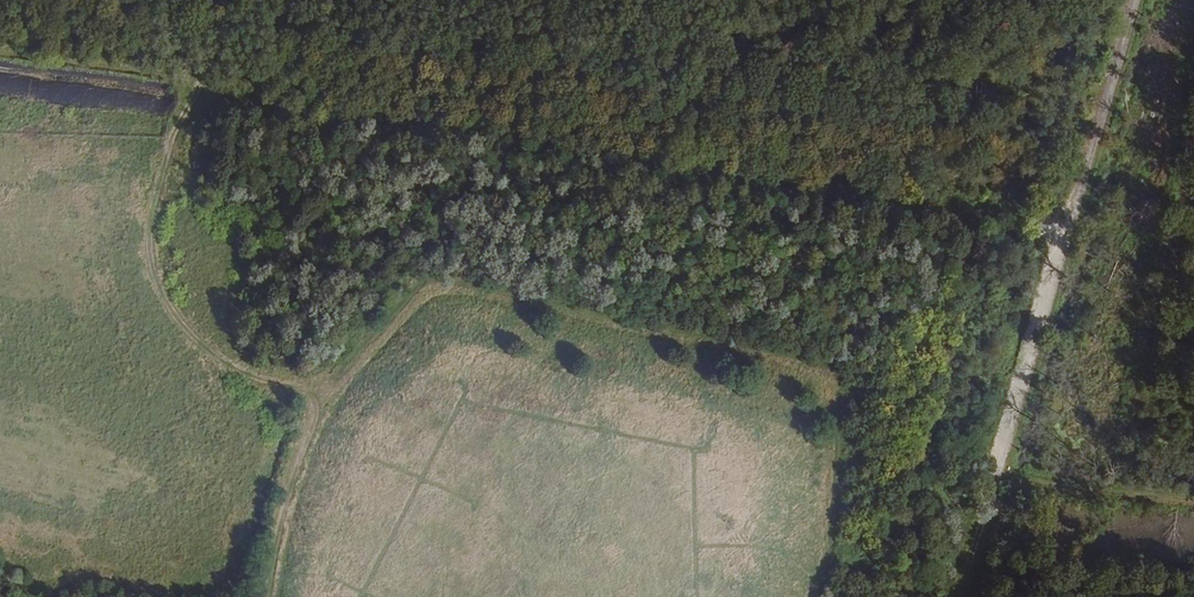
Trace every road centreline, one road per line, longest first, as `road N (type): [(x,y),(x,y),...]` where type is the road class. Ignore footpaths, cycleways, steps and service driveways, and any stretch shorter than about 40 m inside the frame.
road 1 (track): [(1059,224),(0,57)]
road 2 (track): [(227,0),(156,233),(152,274),(184,334),(214,364),(320,406)]
road 3 (track): [(951,596),(1059,224)]
road 4 (track): [(1059,224),(1125,0)]

